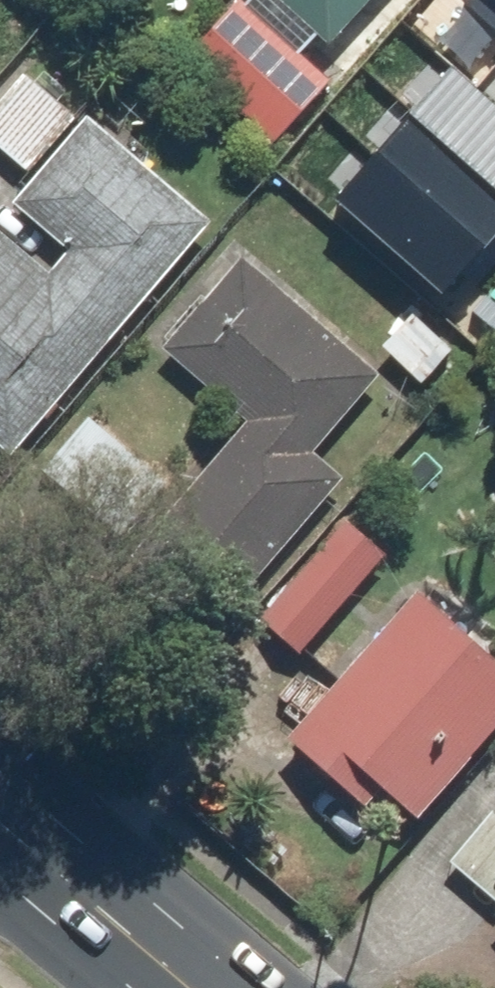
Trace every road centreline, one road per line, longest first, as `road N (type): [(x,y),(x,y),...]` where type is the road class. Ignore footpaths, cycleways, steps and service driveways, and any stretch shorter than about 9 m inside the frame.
road 1 (primary): [(0,819),(199,987)]

